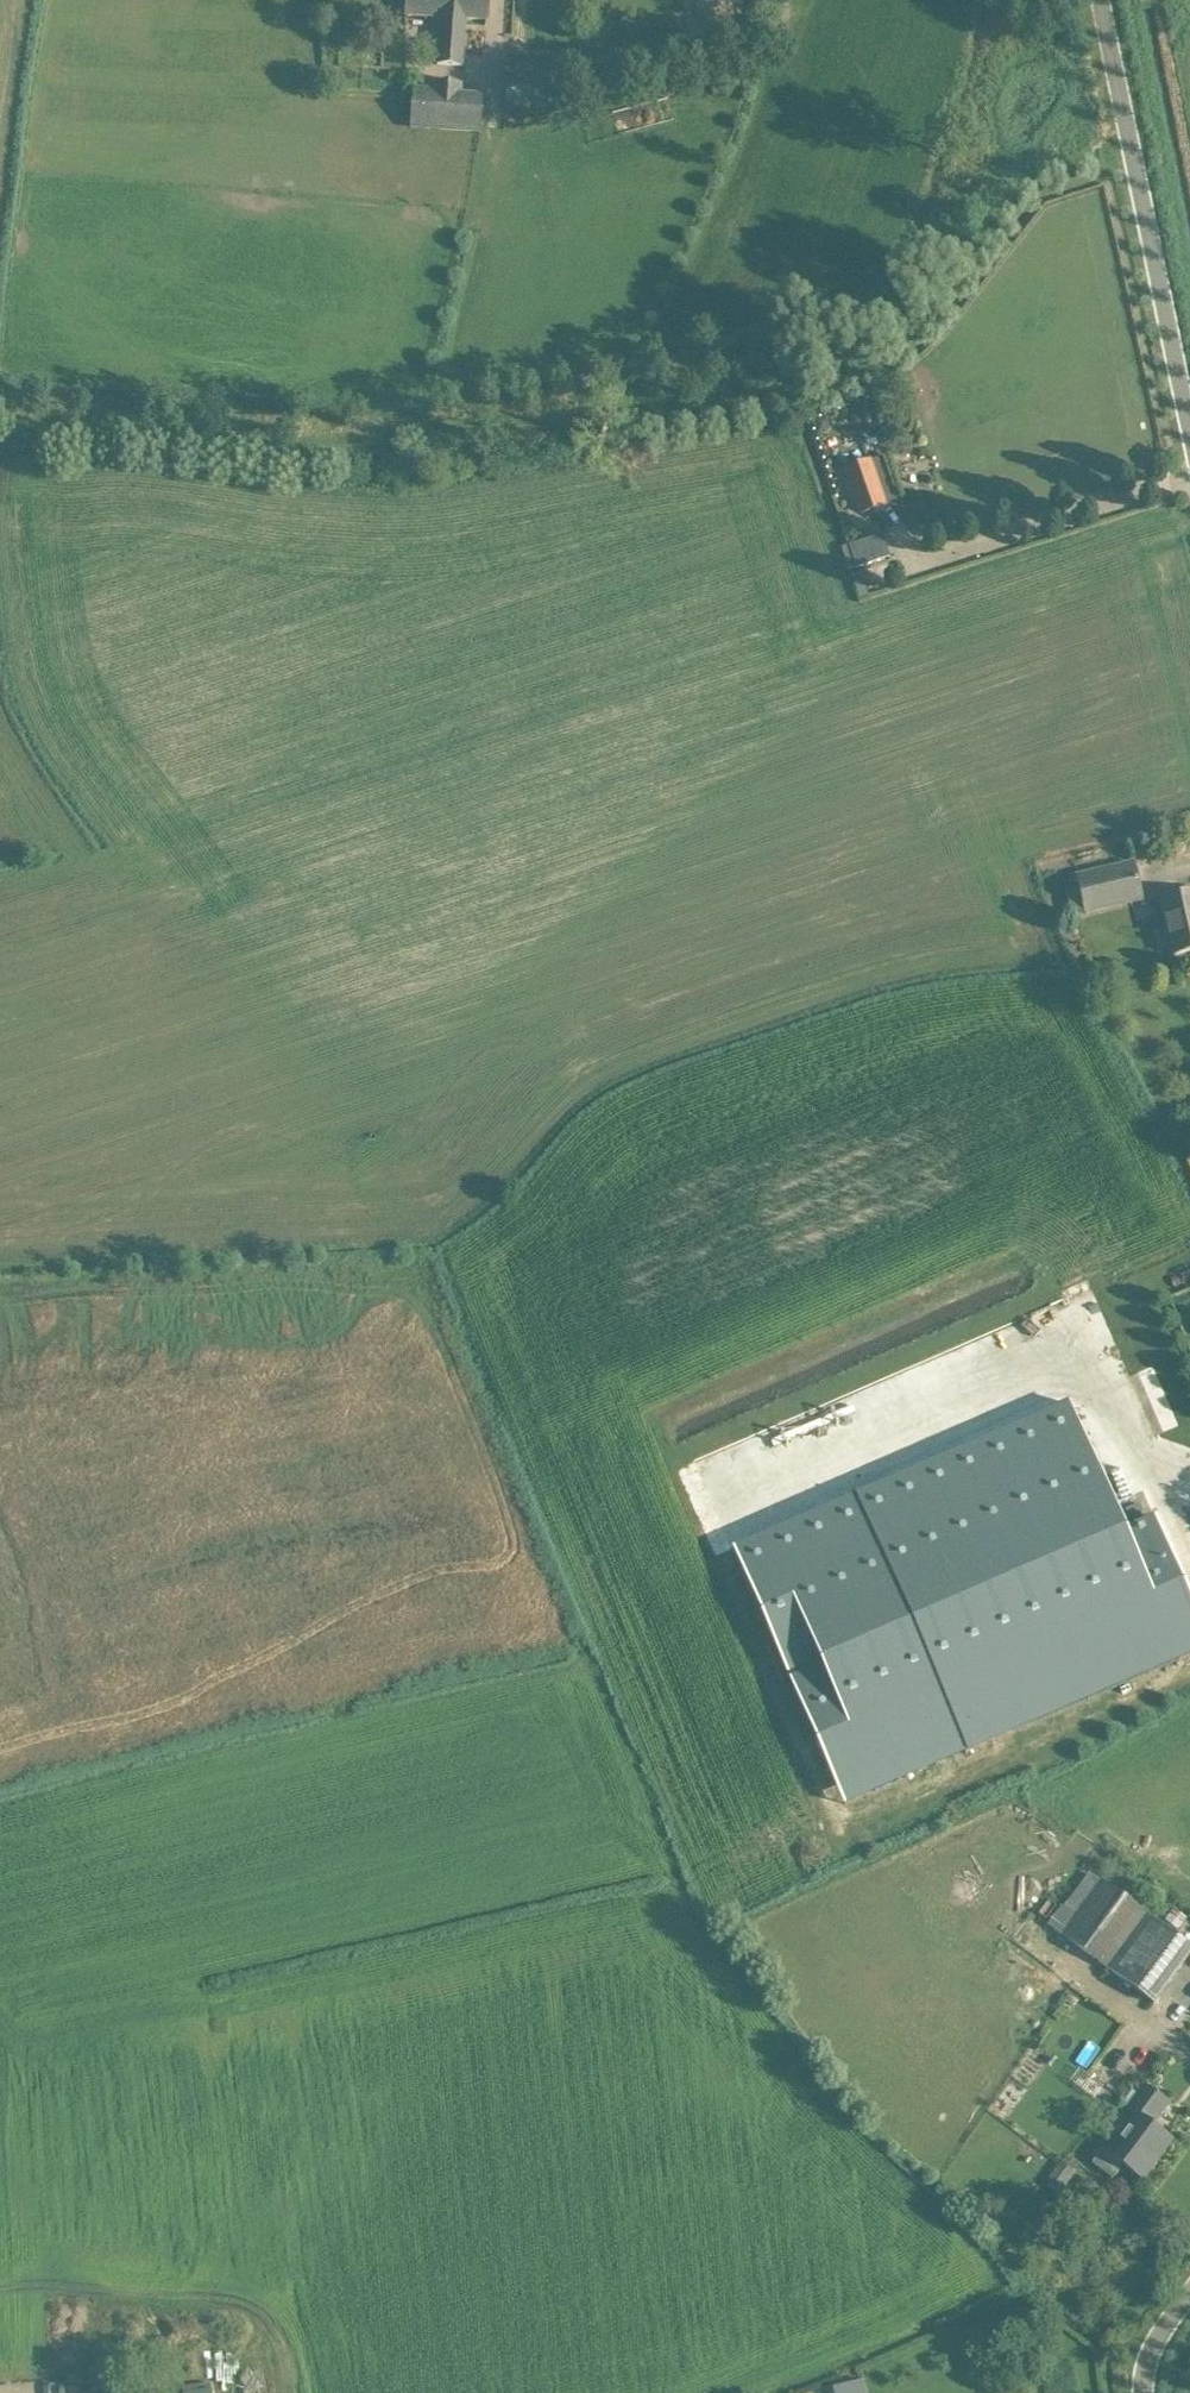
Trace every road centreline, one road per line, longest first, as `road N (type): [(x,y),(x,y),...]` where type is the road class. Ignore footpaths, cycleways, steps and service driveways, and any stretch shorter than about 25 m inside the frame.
road 1 (track): [(1137,142),(1030,171),(873,360),(807,389),(700,407),(601,406),(458,424),(323,450),(0,407)]
road 2 (unclassified): [(1189,361),(1102,0)]

